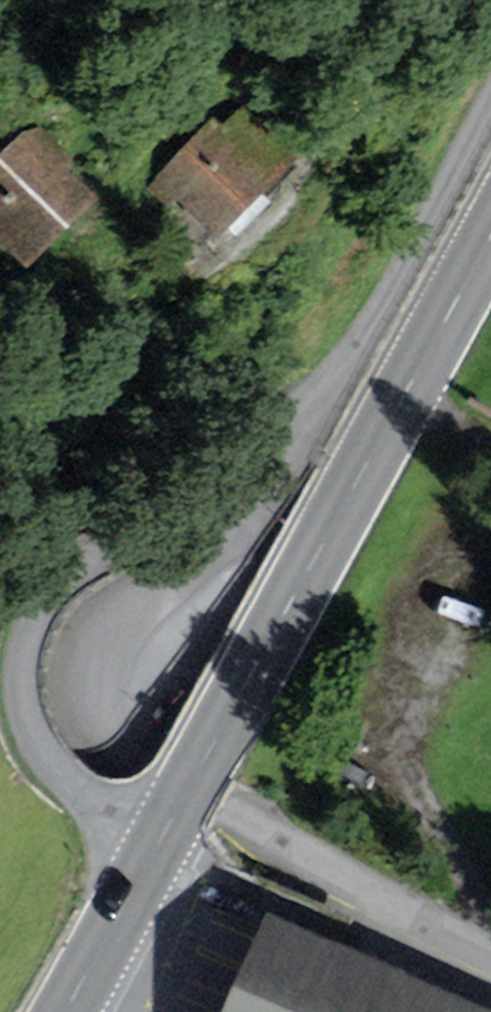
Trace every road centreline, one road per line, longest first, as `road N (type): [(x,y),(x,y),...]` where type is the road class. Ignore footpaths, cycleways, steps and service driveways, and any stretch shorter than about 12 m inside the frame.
road 1 (unclassified): [(486,940),(144,764),(108,735),(93,706),(93,664),(137,596),(283,450),(333,387)]
road 2 (secondary): [(490,233),(151,856)]
road 3 (unclassified): [(333,387),(77,566),(41,602),(29,629),(24,705),(46,760),(151,856)]
road 4 (unclassified): [(490,91),(392,286)]
road 5 (secondary): [(151,856),(64,1011)]

